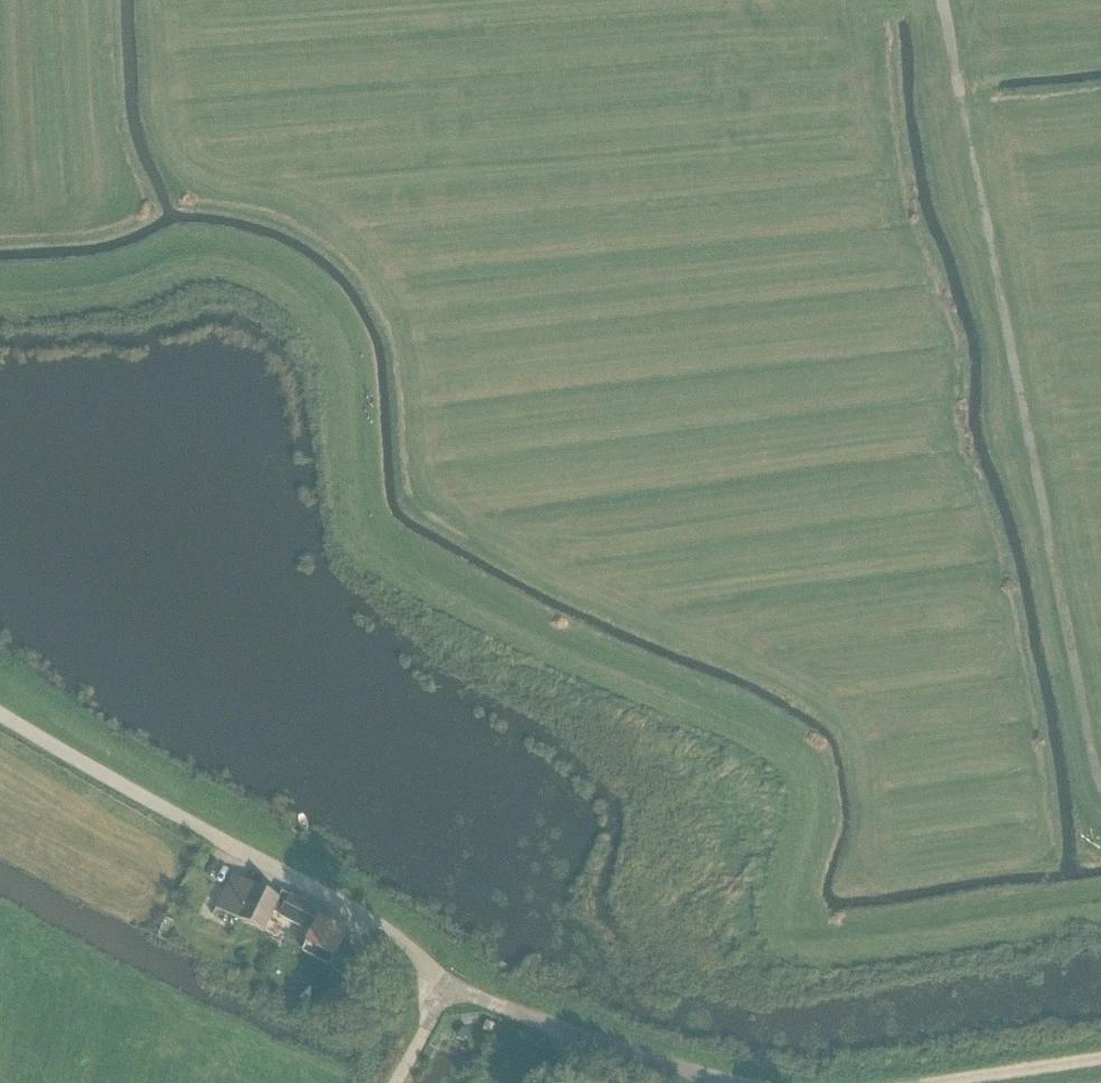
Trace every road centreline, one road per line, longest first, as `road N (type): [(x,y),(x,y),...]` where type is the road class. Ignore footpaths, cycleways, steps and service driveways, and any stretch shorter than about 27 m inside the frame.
road 1 (track): [(1100,789),(945,0)]
road 2 (unclassified): [(0,713),(365,915),(420,958),(434,991)]
road 3 (unclassified): [(716,1082),(470,993),(434,991)]
road 4 (track): [(1100,1061),(949,1082)]

